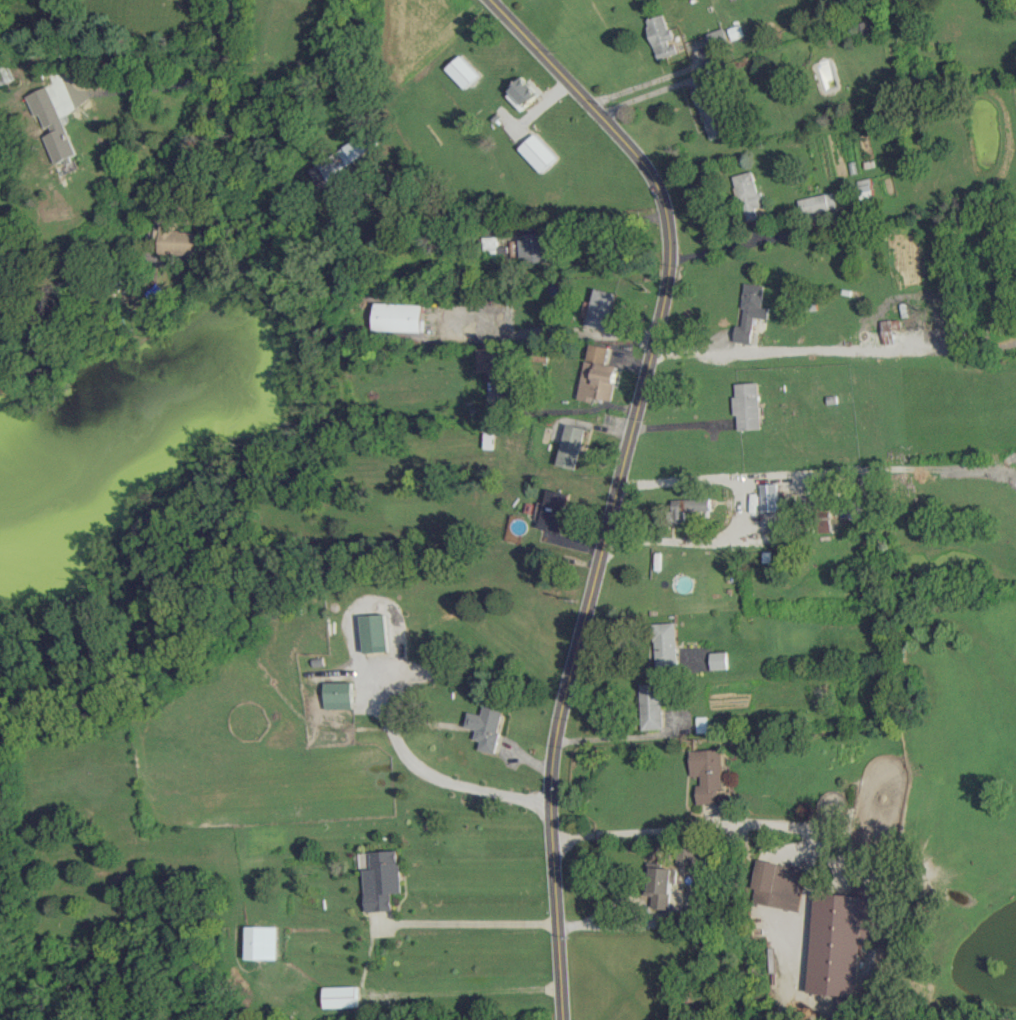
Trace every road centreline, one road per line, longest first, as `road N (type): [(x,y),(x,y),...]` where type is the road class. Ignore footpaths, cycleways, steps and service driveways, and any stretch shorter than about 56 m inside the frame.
road 1 (tertiary): [(546,797),(557,720),(665,289),(669,226),(646,167),(490,0)]
road 2 (tertiary): [(563,1019),(546,797)]

